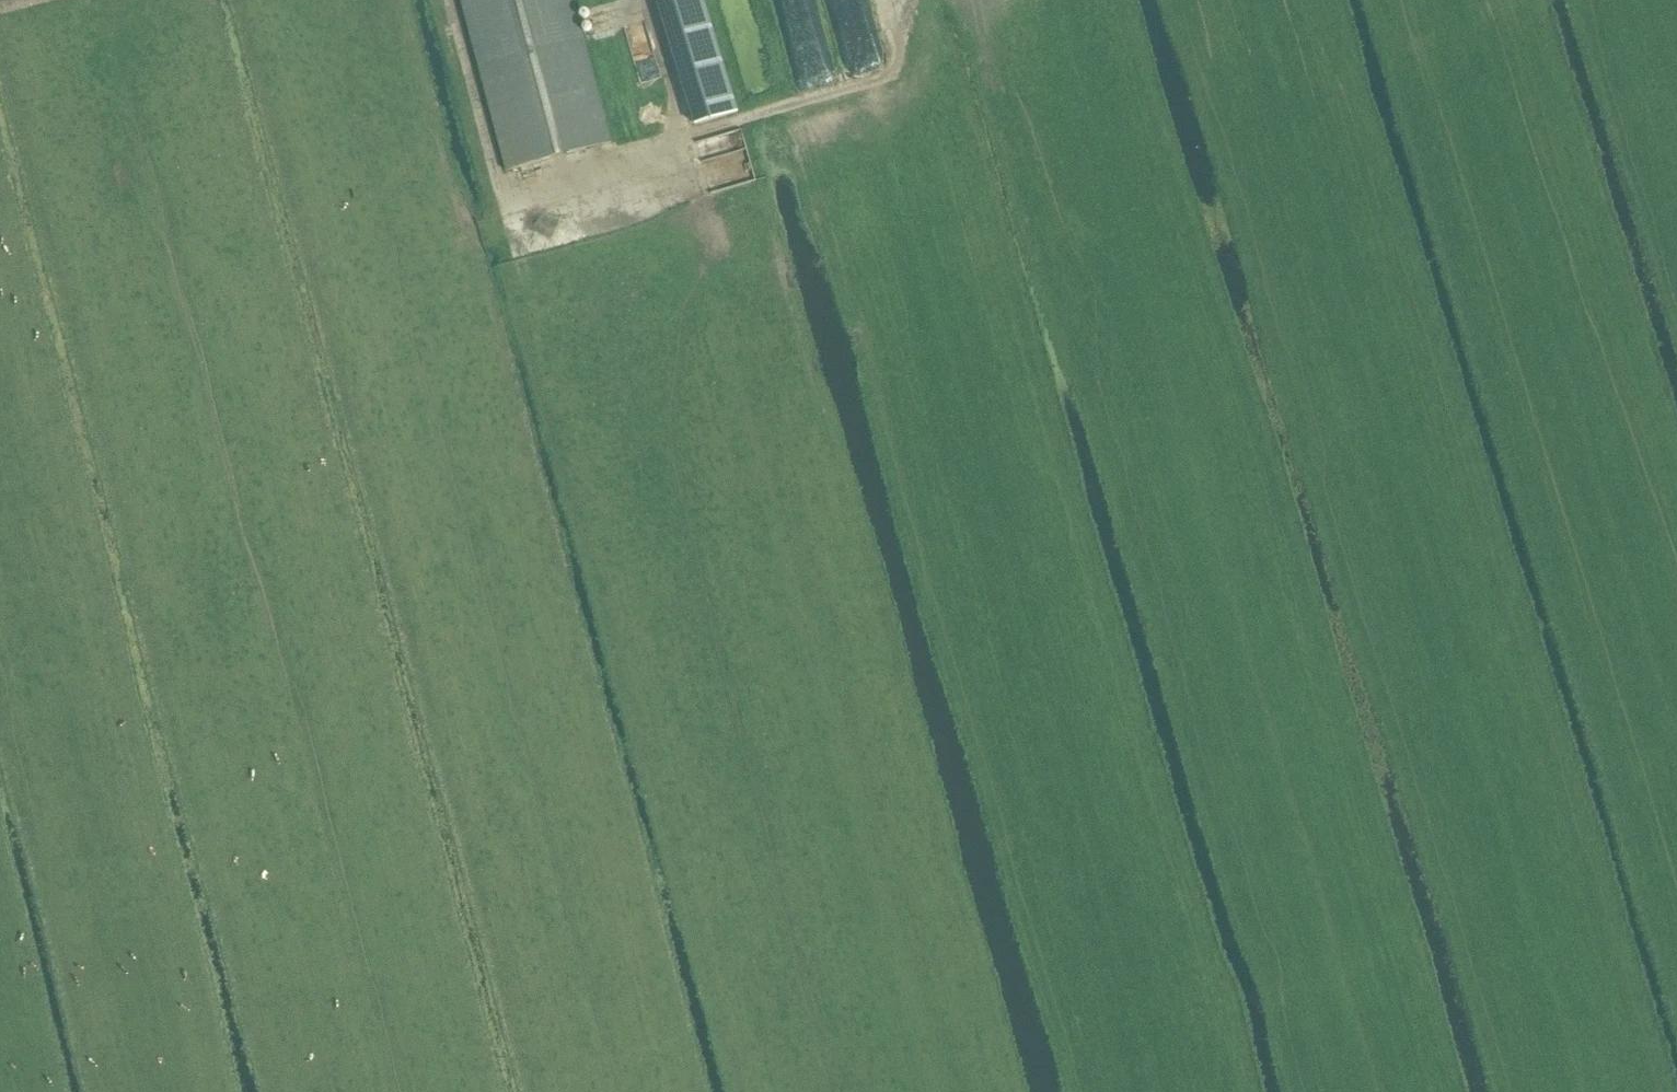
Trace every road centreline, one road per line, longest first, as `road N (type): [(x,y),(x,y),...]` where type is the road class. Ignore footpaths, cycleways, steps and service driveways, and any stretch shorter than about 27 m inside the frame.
road 1 (track): [(452,0),(511,212),(704,133),(872,77),(915,0)]

